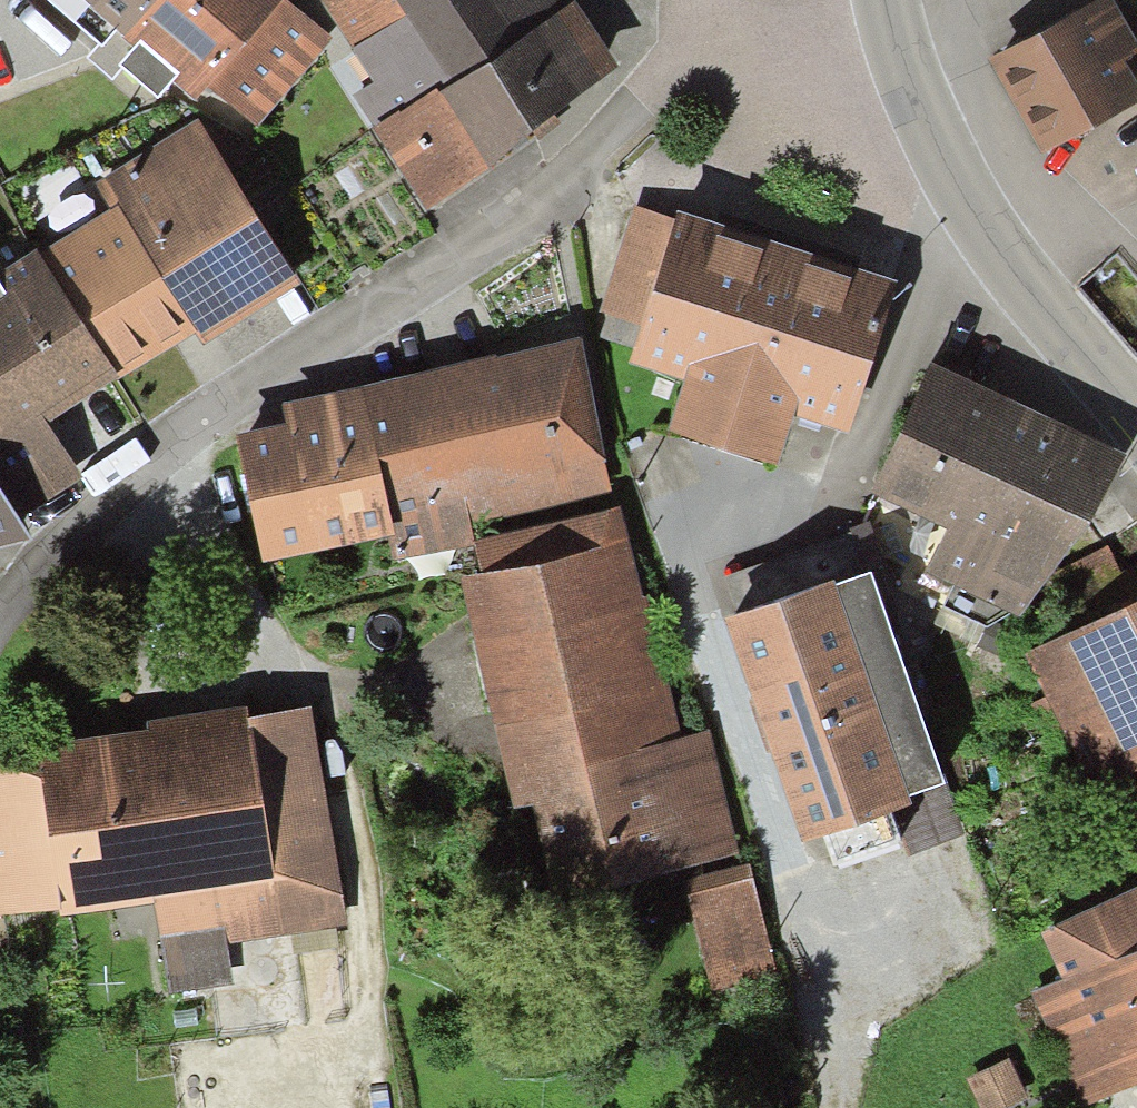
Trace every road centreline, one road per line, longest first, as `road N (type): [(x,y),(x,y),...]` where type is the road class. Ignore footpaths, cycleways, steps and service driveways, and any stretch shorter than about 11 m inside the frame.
road 1 (residential): [(0,605),(135,464),(439,269),(650,119),(760,20)]
road 2 (tertiary): [(884,0),(911,102),(960,206),(1136,417)]

